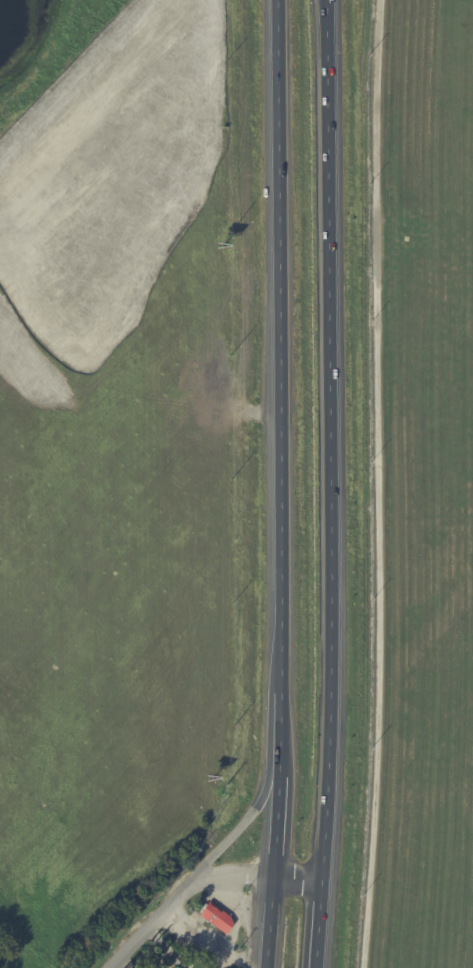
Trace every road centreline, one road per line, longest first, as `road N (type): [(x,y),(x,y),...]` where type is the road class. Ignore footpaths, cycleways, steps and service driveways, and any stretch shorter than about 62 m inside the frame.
road 1 (trunk): [(277,0),(280,656),(261,967)]
road 2 (trunk): [(315,967),(329,700),(322,0)]
road 3 (residential): [(267,873),(195,875),(105,967)]
road 4 (residential): [(276,752),(255,807),(195,875)]

